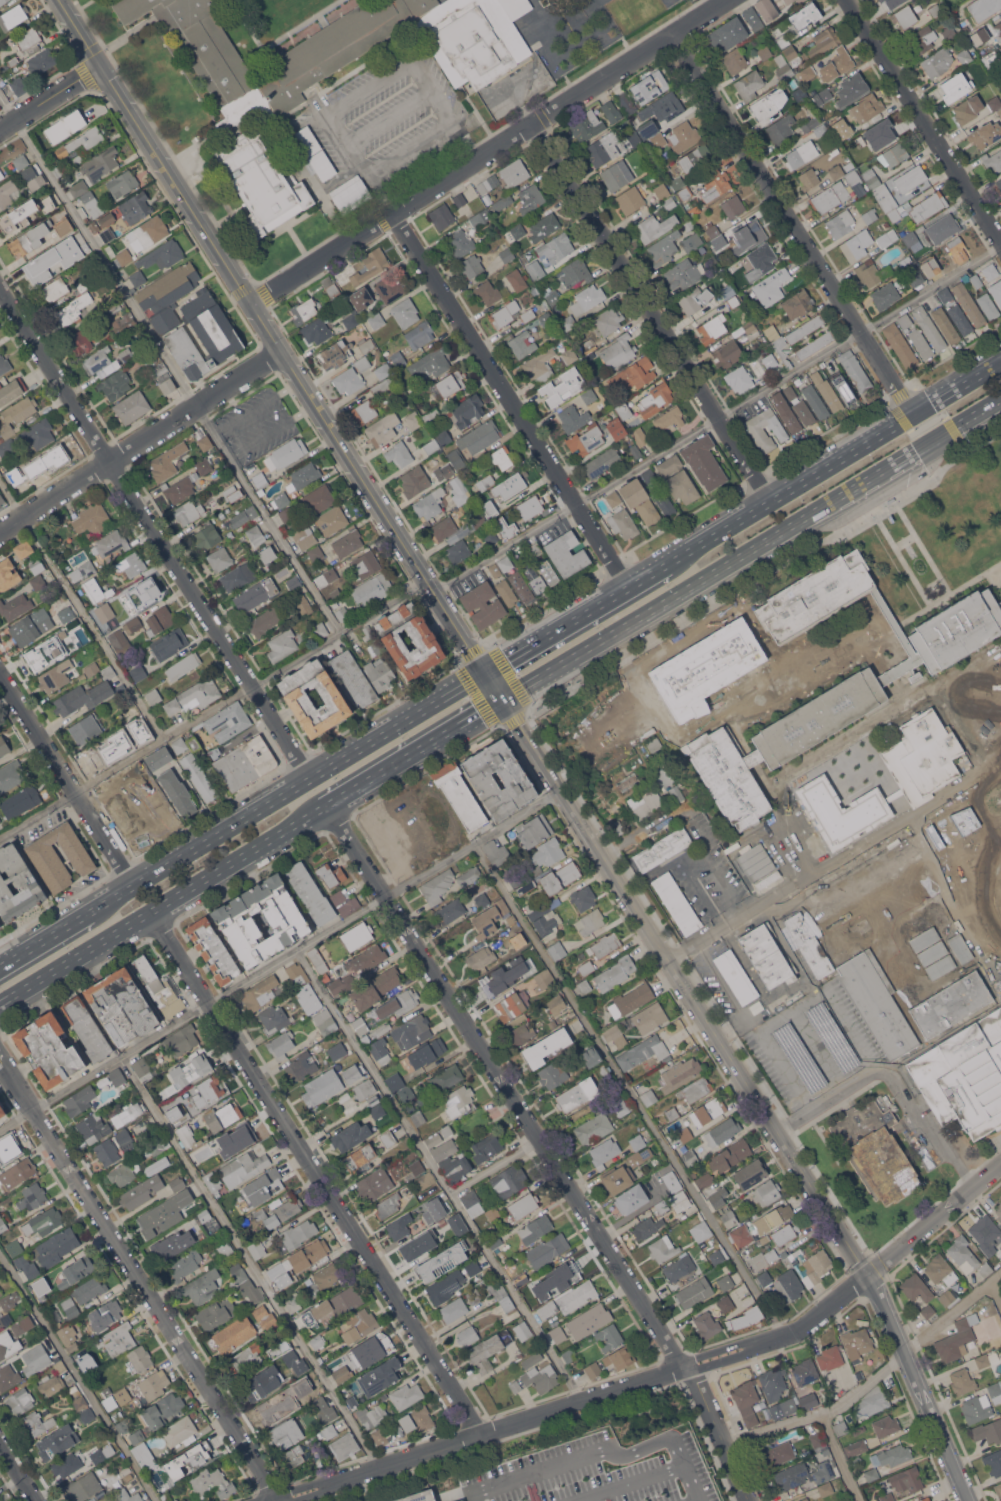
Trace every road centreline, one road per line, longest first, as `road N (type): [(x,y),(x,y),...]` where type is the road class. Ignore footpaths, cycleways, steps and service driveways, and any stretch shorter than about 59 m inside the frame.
road 1 (tertiary): [(505,699),(875,1288),(972,1500)]
road 2 (tertiary): [(1000,1165),(803,1329),(274,1500)]
road 3 (tertiary): [(60,0),(486,670)]
road 4 (residential): [(331,805),(683,1366)]
road 5 (residential): [(155,912),(475,1436)]
road 6 (residential): [(0,287),(313,779)]
road 7 (residential): [(274,1500),(0,1056)]
road 8 (residential): [(672,34),(914,418)]
road 9 (residential): [(531,125),(770,503)]
road 10 (residential): [(392,215),(629,587)]
road 11 (primary): [(505,699),(881,471)]
road 12 (primary): [(486,670),(117,900)]
road 13 (residential): [(725,0),(392,215)]
road 14 (primary): [(1000,364),(669,563)]
road 15 (primary): [(0,1006),(326,808)]
road 16 (residential): [(0,532),(282,351)]
road 17 (residential): [(846,0),(1000,244)]
road 18 (residential): [(0,673),(136,888)]
road 19 (primary): [(669,563),(486,670)]
road 20 (primary): [(326,808),(505,699)]
road 21 (residential): [(392,215),(252,304)]
road 22 (residential): [(683,1366),(749,1500)]
road 23 (primary): [(881,471),(1000,398)]
road 24 (primary): [(117,900),(0,971)]
road 25 (primary): [(99,912),(90,927),(0,982)]
road 26 (residential): [(101,66),(0,131)]

